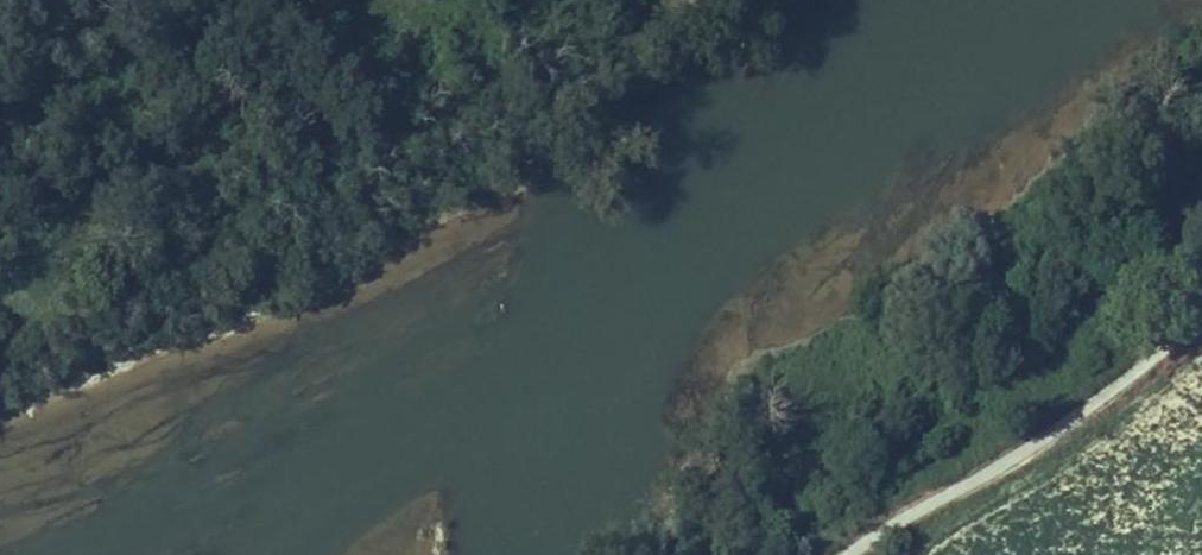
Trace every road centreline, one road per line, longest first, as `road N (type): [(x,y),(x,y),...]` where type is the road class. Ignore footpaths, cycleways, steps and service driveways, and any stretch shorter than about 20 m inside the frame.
road 1 (track): [(830,554),(1201,286)]
road 2 (track): [(0,288),(67,251),(232,106),(280,0)]

